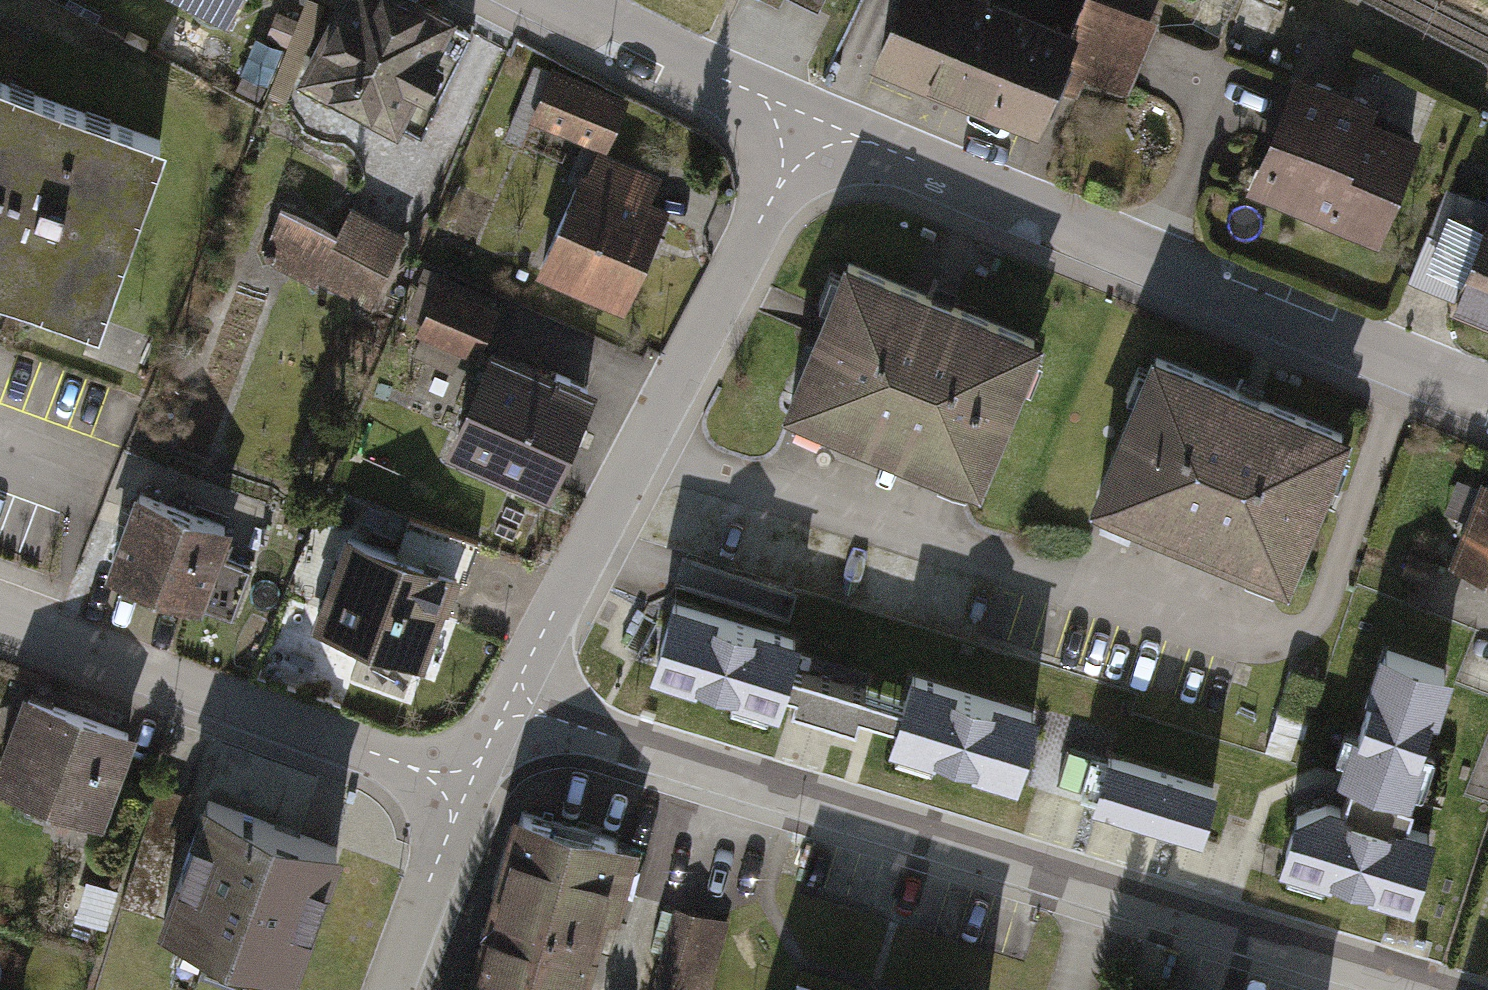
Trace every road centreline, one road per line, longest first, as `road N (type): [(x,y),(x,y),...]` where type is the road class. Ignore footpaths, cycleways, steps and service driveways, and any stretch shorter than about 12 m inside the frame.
road 1 (residential): [(512,698),(802,807),(1413,989)]
road 2 (residential): [(812,115),(1487,392)]
road 3 (residential): [(512,698),(812,115)]
road 4 (residential): [(0,620),(469,787)]
road 5 (residential): [(565,0),(812,115)]
road 6 (residential): [(394,989),(469,787)]

